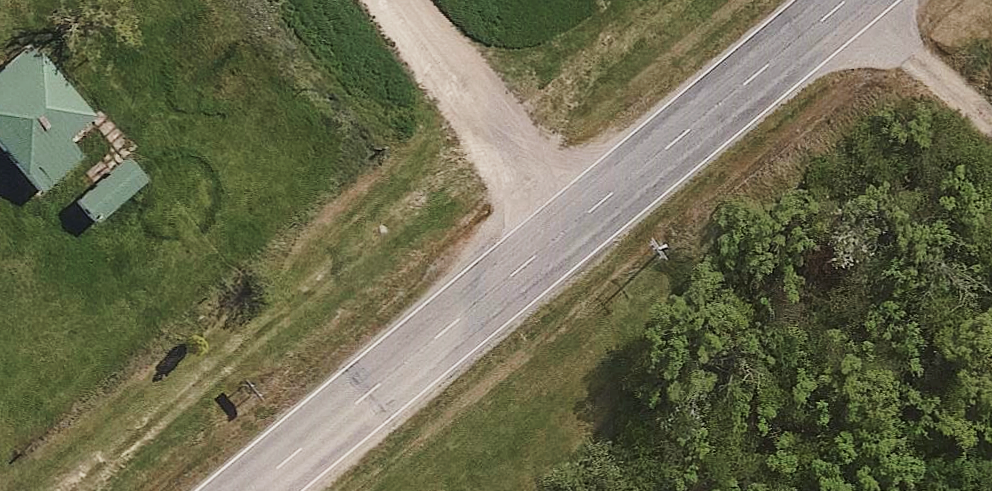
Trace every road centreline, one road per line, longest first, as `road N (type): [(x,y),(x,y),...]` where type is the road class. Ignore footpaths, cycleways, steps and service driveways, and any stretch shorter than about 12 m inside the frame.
road 1 (primary): [(250,490),(847,0)]
road 2 (track): [(581,219),(405,0)]

